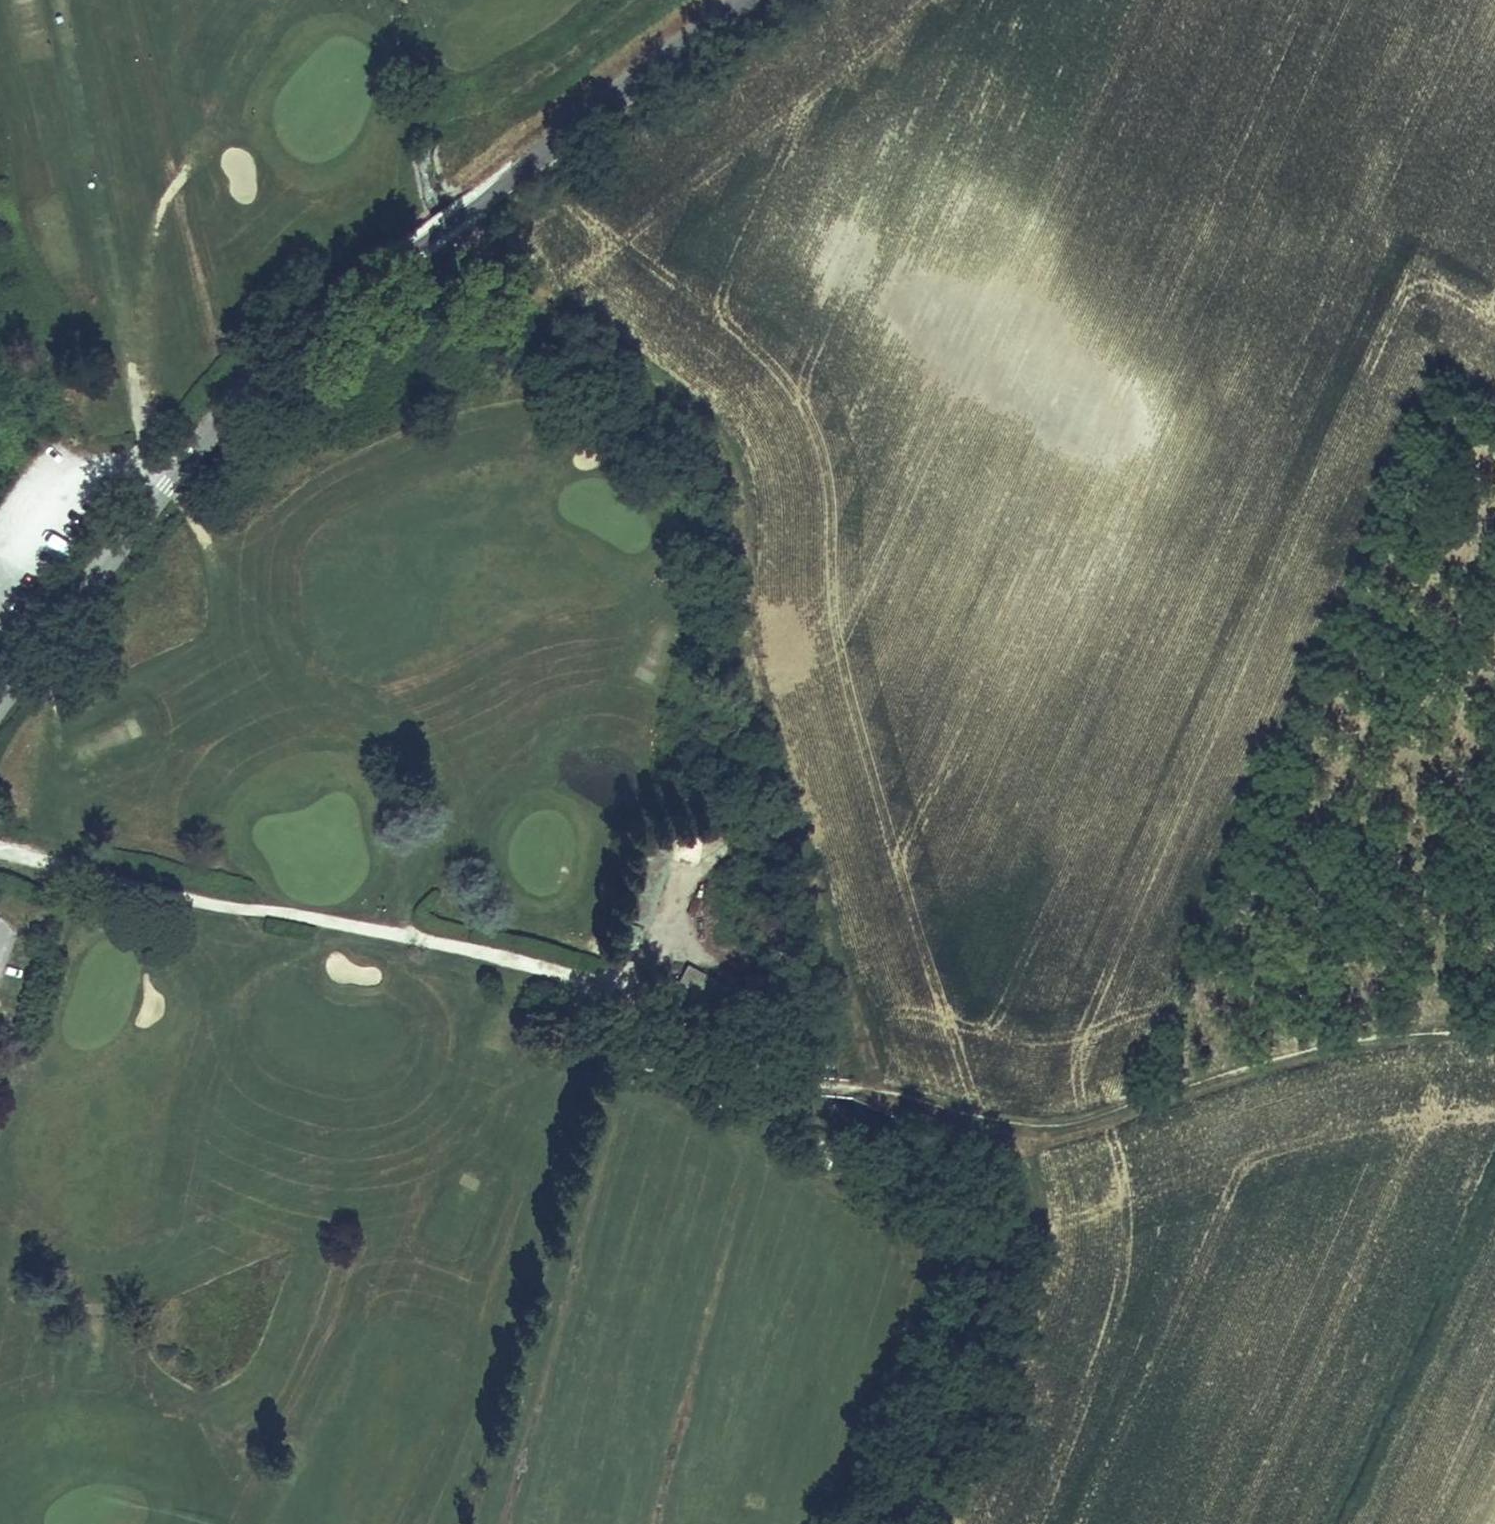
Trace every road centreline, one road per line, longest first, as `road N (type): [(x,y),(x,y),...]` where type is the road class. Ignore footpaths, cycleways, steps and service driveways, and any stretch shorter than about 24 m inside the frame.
road 1 (unclassified): [(0,704),(143,511),(298,331),(740,0)]
road 2 (track): [(847,1086),(1002,1128),(1049,1130),(1361,1037),(1443,1026),(1494,1032)]

